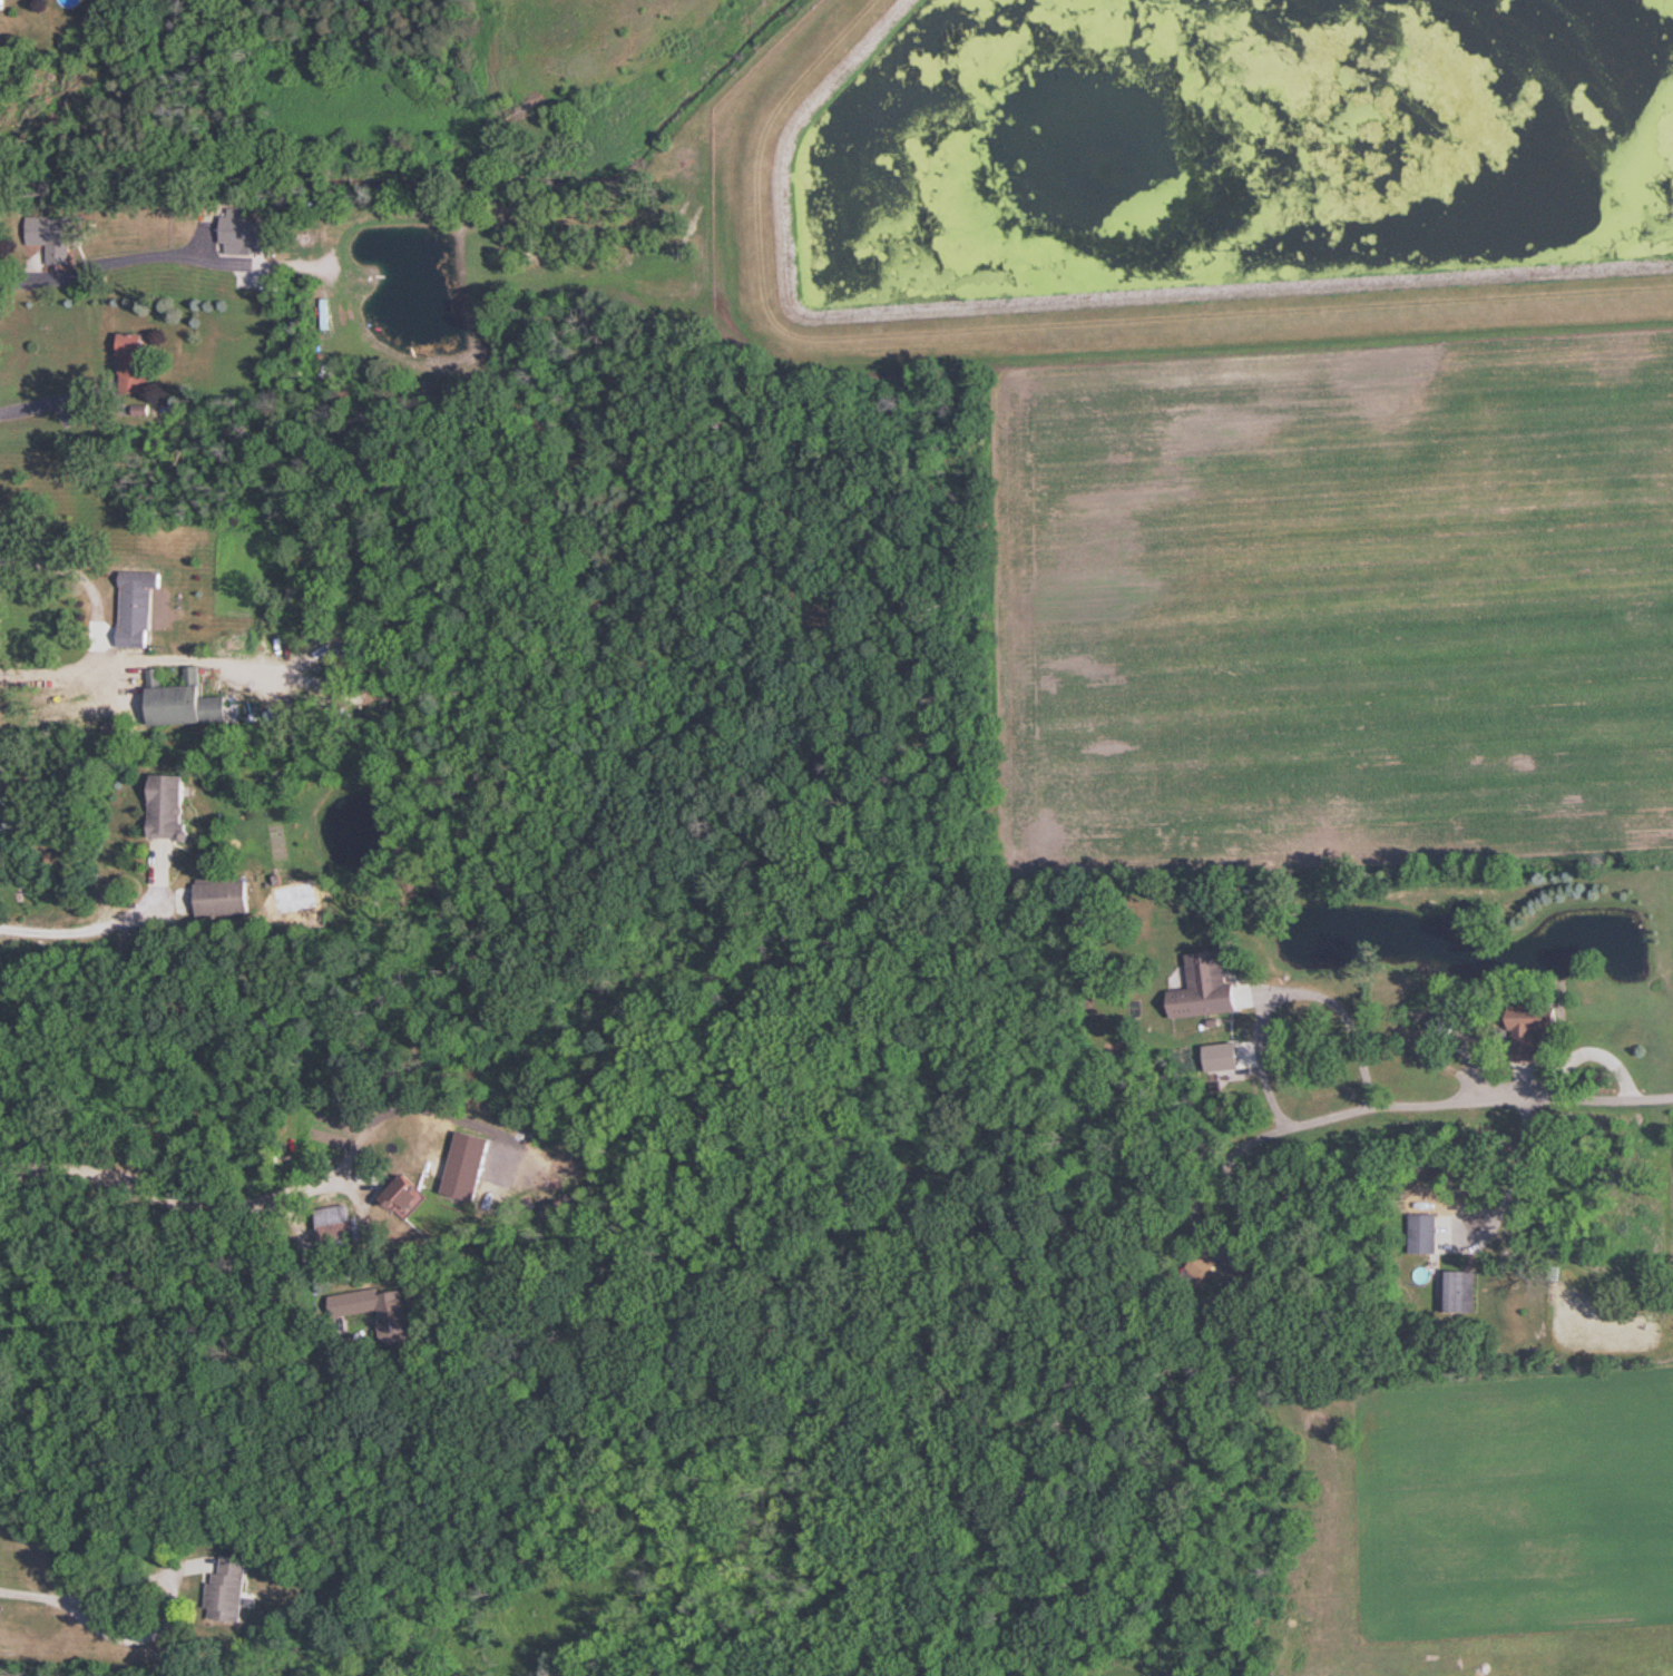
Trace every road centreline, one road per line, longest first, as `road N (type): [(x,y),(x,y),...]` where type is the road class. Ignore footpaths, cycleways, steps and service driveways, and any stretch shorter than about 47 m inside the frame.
road 1 (residential): [(1672,1095),(1377,1105),(1230,1138)]

